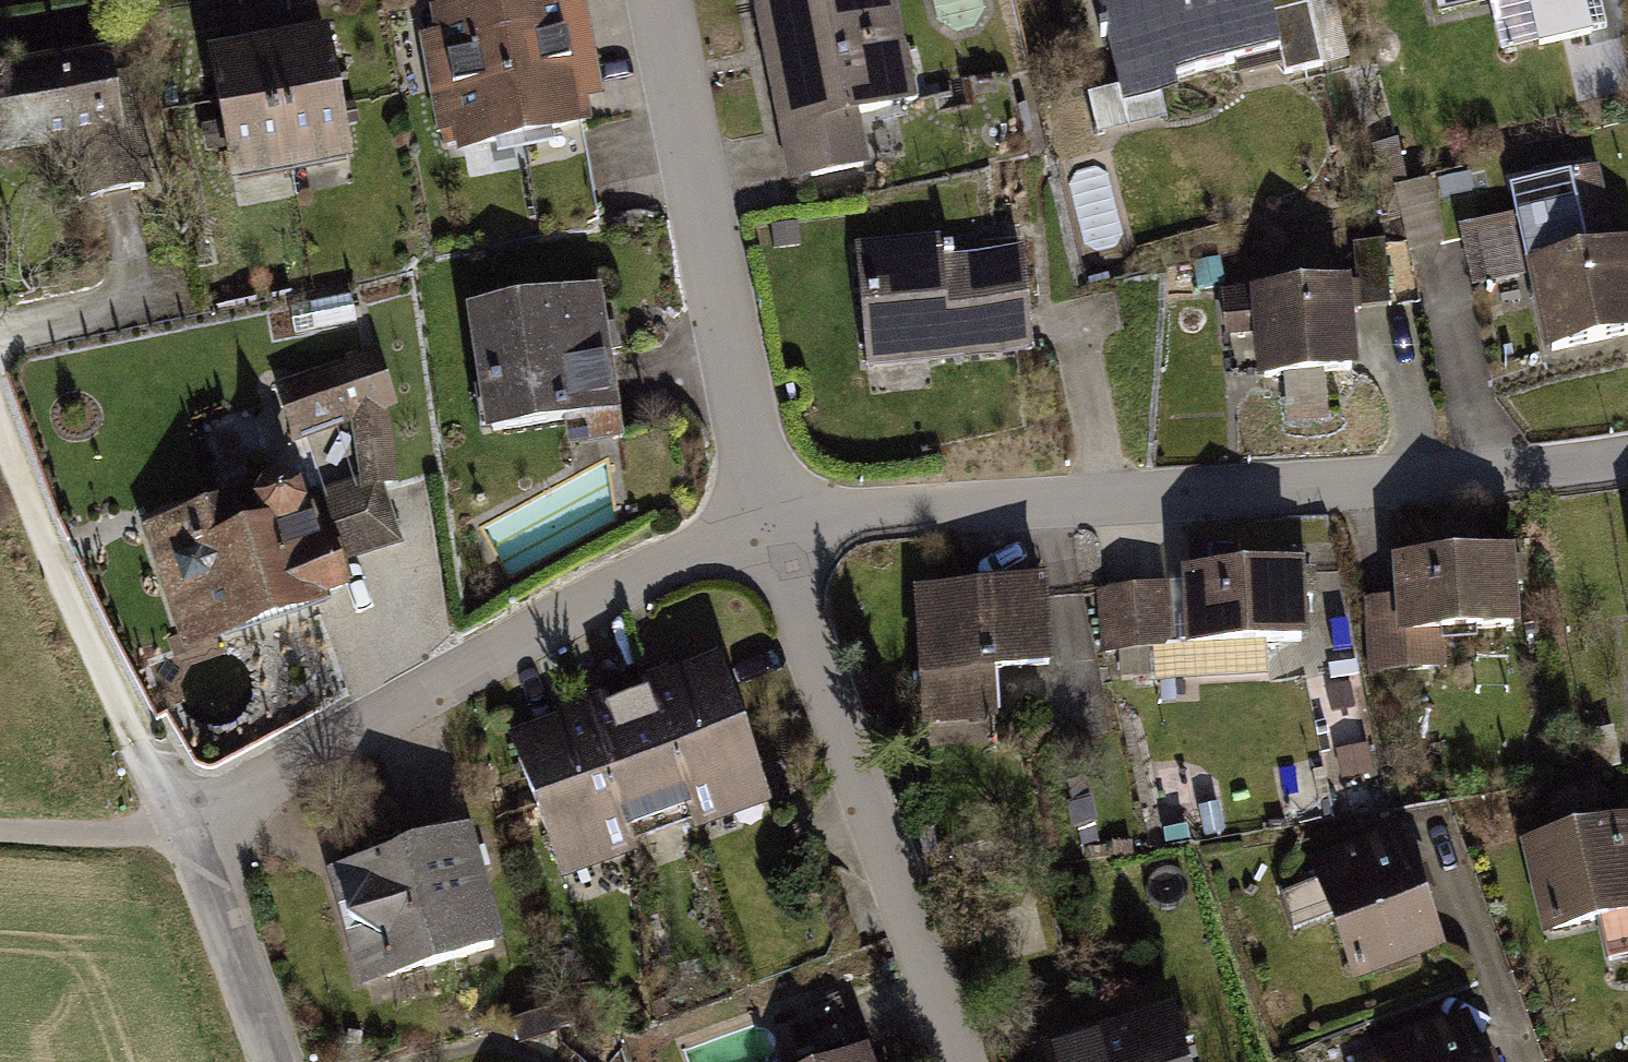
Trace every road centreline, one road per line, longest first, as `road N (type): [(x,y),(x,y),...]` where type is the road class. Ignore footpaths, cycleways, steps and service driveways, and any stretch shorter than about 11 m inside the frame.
road 1 (residential): [(775,522),(1627,458)]
road 2 (residential): [(180,815),(257,782),(693,550),(775,522)]
road 3 (residential): [(775,522),(956,1061)]
road 4 (residential): [(657,0),(775,522)]
road 5 (residential): [(180,815),(275,1061)]
road 6 (track): [(180,815),(143,829),(0,829)]

